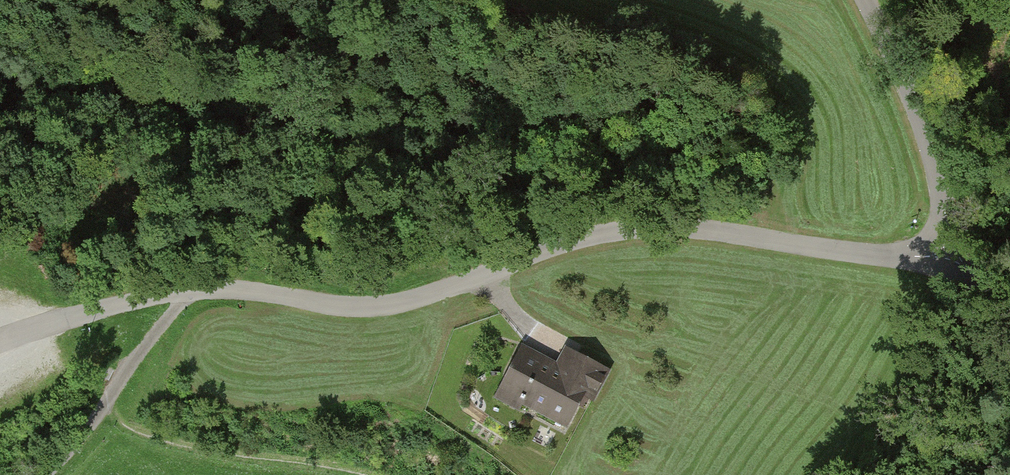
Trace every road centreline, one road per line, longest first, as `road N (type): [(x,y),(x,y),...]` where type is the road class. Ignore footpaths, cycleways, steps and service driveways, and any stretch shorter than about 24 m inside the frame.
road 1 (residential): [(940,268),(672,226),(578,238),(485,278),(377,307),(188,292)]
road 2 (unclassified): [(940,268),(944,190),(888,43),(863,0)]
road 3 (track): [(45,474),(188,292)]

